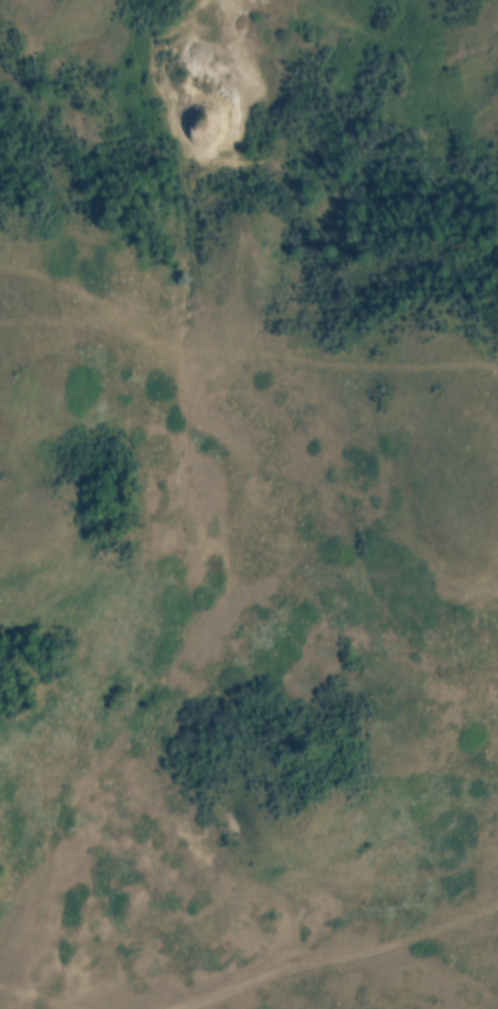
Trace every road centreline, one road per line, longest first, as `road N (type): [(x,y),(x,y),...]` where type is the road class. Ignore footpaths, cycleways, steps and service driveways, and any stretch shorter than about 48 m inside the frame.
road 1 (track): [(497,905),(274,965),(156,1008)]

